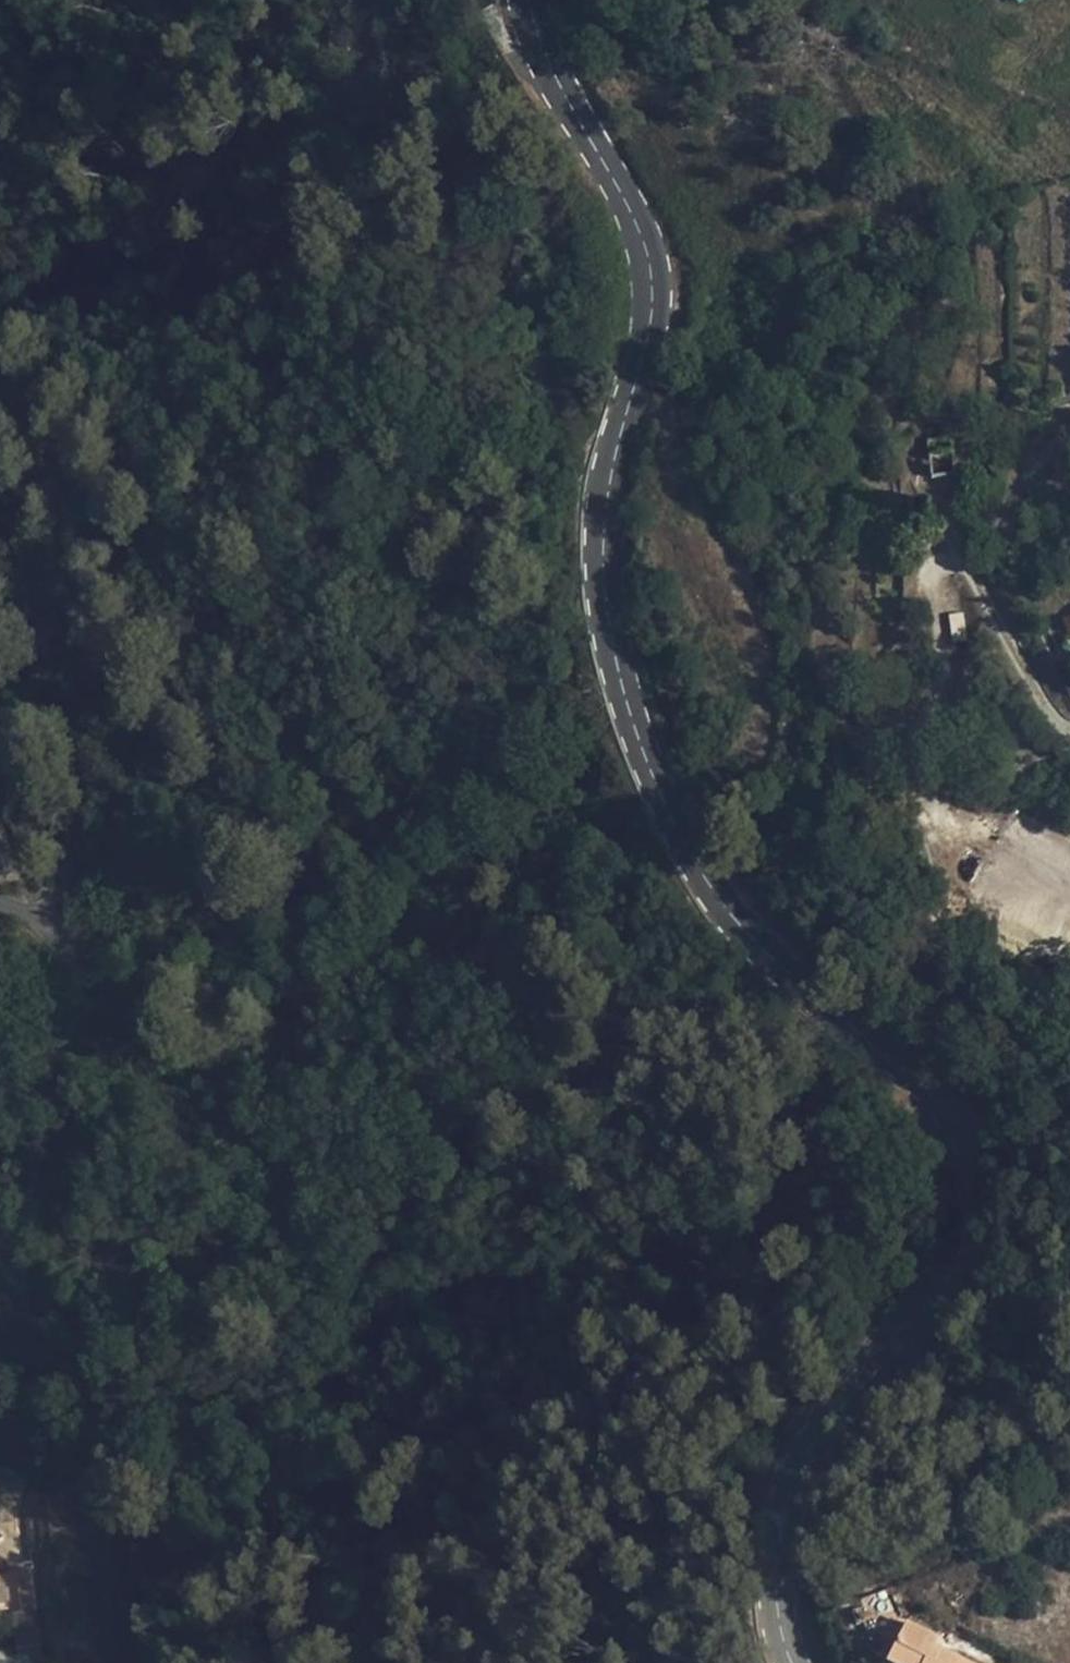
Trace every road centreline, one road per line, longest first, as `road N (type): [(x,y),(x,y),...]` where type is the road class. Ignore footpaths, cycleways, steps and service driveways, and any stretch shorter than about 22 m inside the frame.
road 1 (tertiary): [(528,0),(542,51),(607,164),(652,292),(614,468),(607,605),(616,674),(671,810),(733,913),(804,988),(937,1100),(970,1160),(973,1241),(947,1312),(822,1437),(787,1517),(778,1603),(800,1662)]

